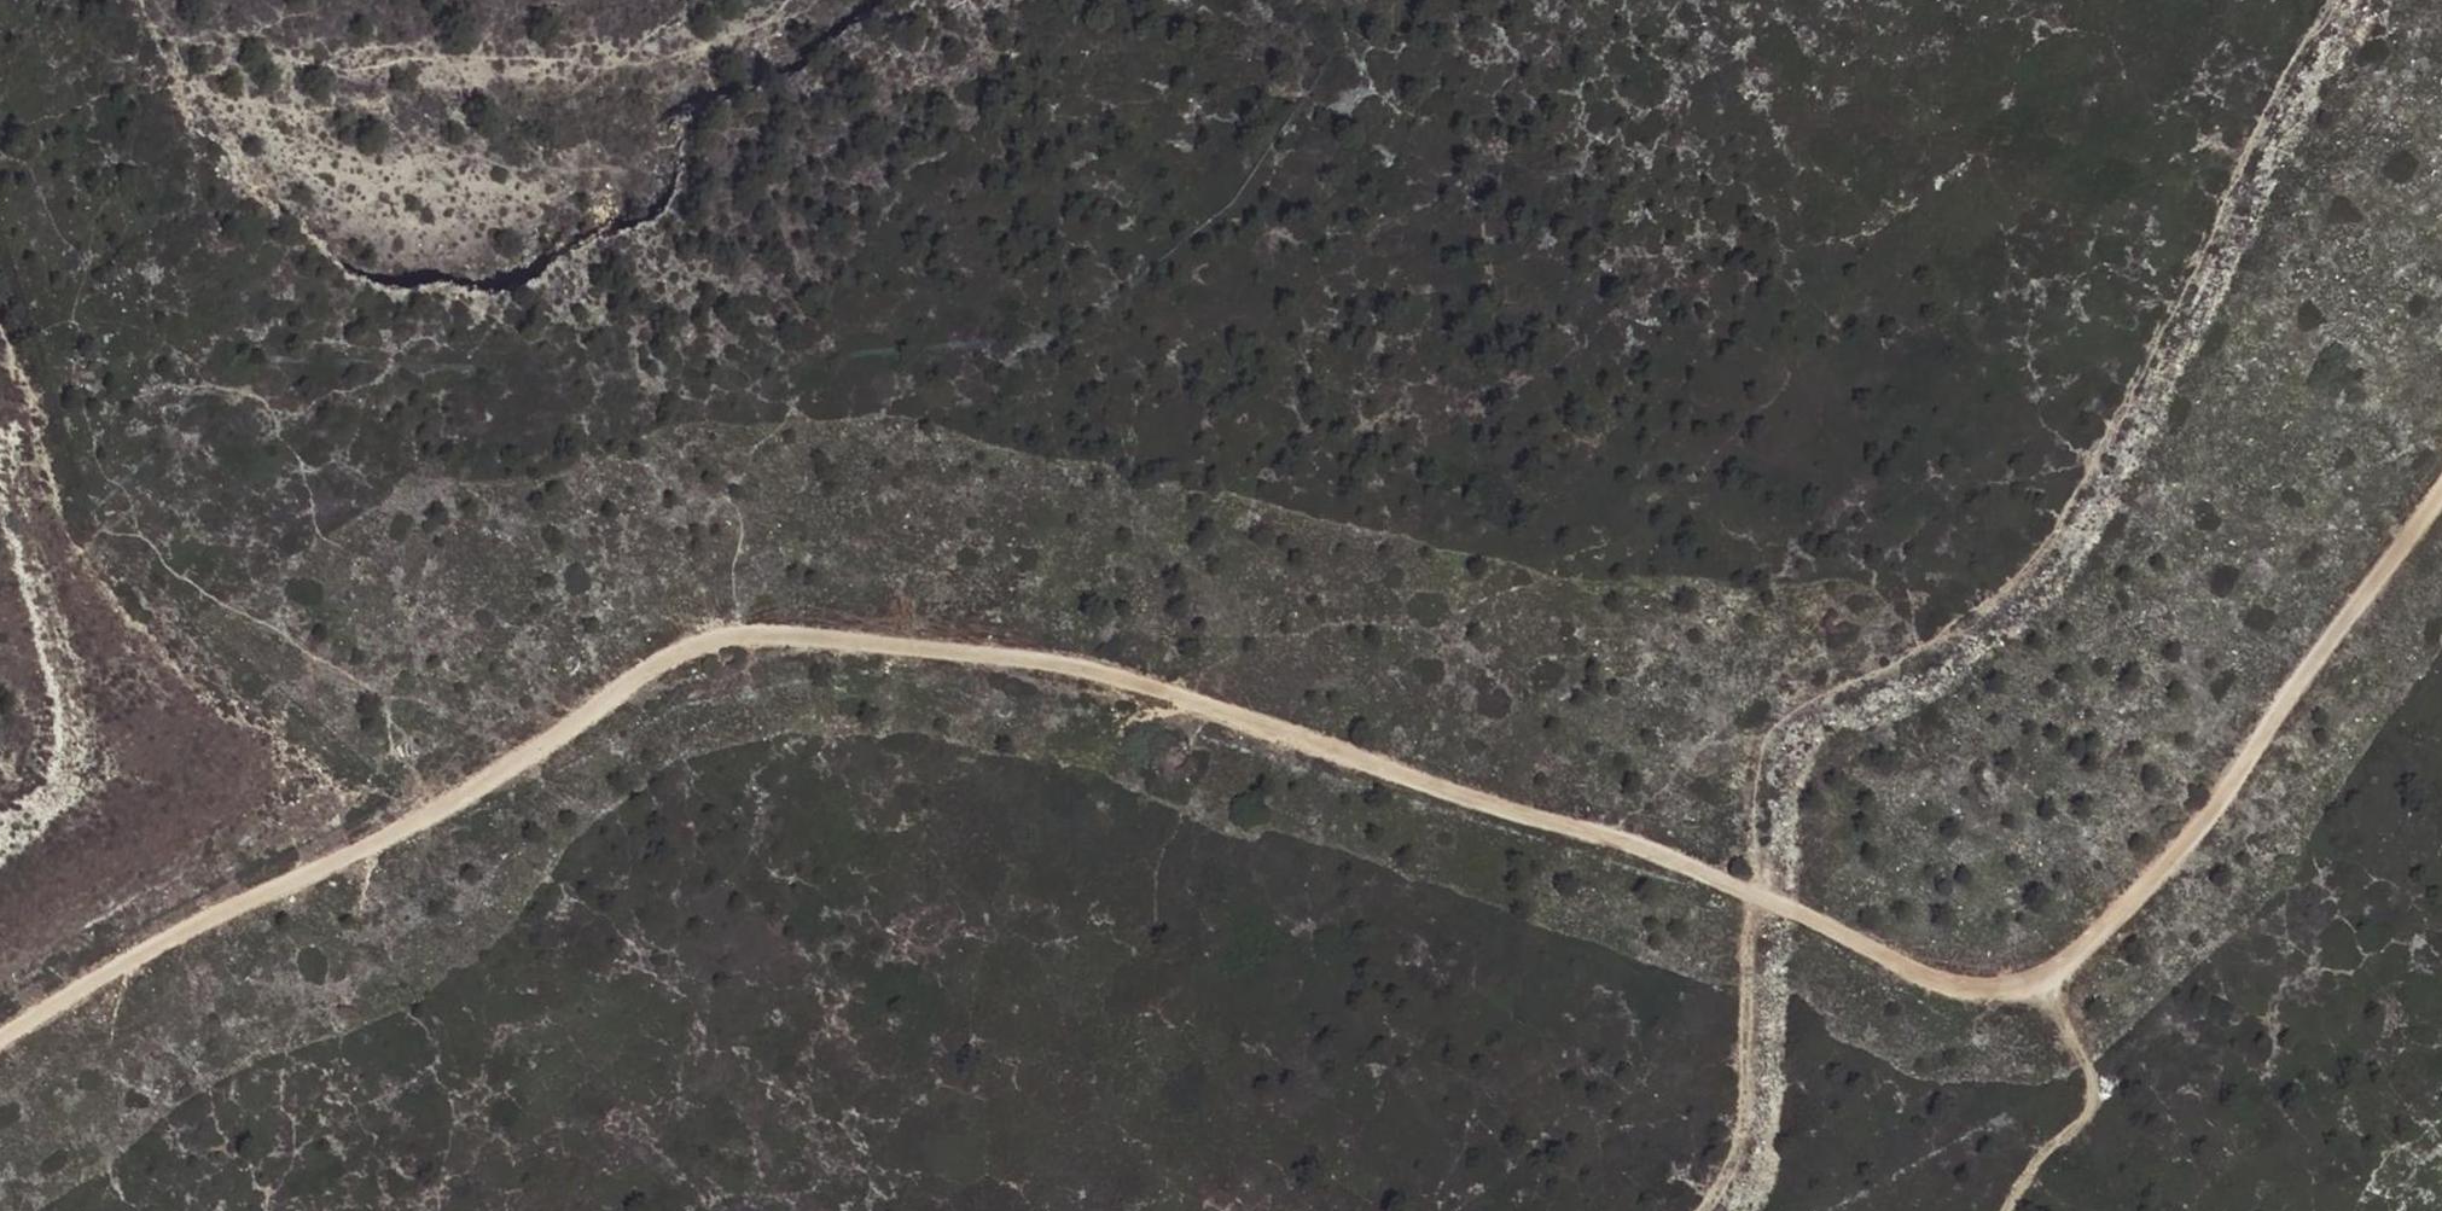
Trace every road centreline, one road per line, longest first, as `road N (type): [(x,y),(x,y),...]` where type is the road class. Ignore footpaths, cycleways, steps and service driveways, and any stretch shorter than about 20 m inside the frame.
road 1 (track): [(2441,496),(2138,890),(2047,985),(1959,987),(1698,866),(1484,803),(1092,666),(828,636),(726,637),(641,672),(370,844),(223,911),(0,1034)]
road 2 (track): [(1999,1210),(2050,1147),(2098,1109),(2096,1083),(2047,985)]

